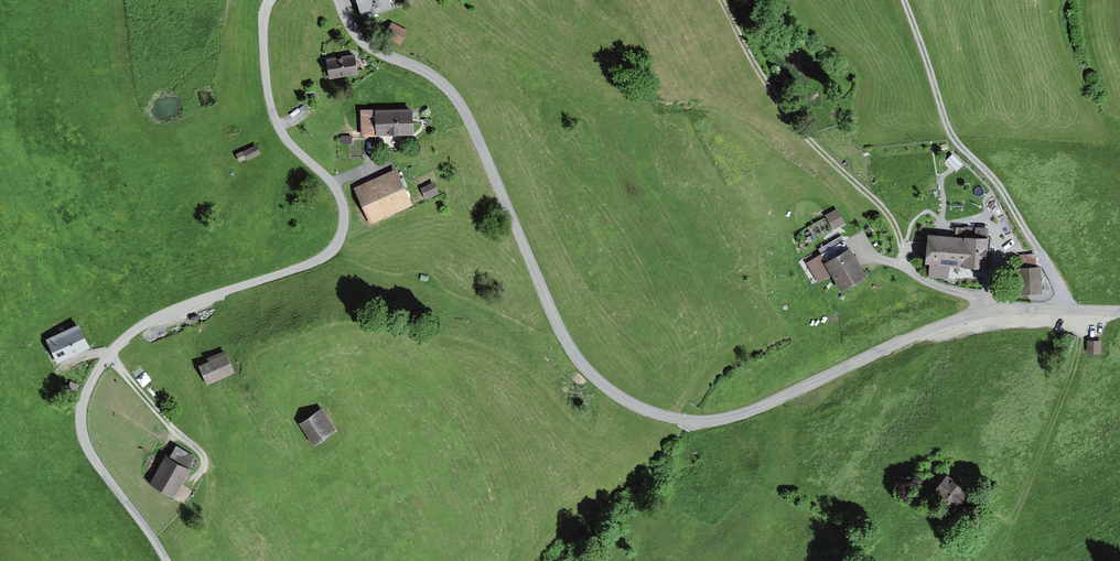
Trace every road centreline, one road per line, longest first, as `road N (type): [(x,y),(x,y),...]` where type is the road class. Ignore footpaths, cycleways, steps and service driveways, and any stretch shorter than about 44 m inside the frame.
road 1 (unclassified): [(339,0),(359,39),(444,84),(467,114),(573,357),(609,393),(667,417),(707,421),(749,410),(955,320),(1010,309),(1119,309)]
road 2 (unclassified): [(271,0),(262,78),(273,122),(327,181),(343,209),(338,240),(321,260),(146,316),(92,375),(78,413),(86,448),(165,560)]
road 3 (track): [(998,560),(1070,375),(1078,309),(996,181),(952,139),(910,0)]
road 4 (track): [(717,0),(786,118),(891,223),(907,267),(996,312)]
road 5 (track): [(195,482),(205,450),(172,429),(108,357)]

